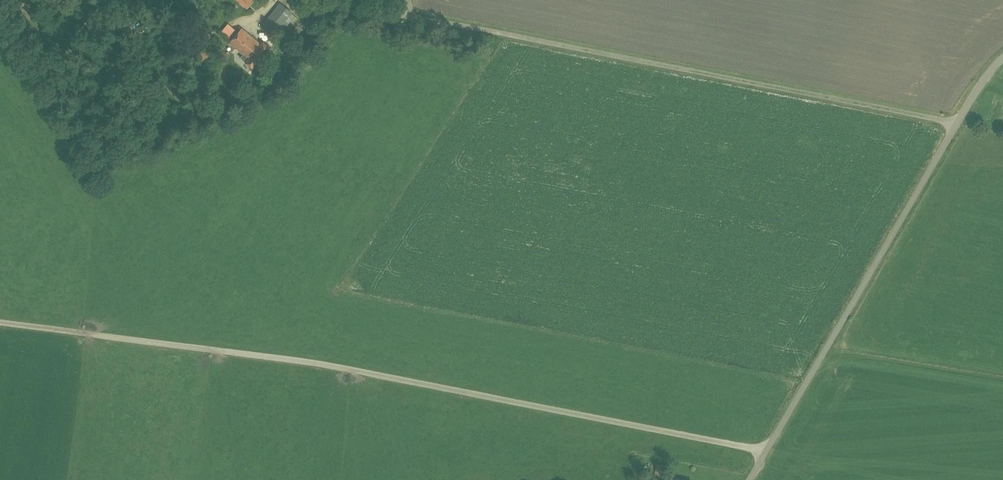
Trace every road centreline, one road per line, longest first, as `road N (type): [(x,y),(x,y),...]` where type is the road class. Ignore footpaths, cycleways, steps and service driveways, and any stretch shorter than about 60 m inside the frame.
road 1 (track): [(0,322),(329,367),(764,452)]
road 2 (unclassified): [(748,479),(957,122),(1002,58)]

